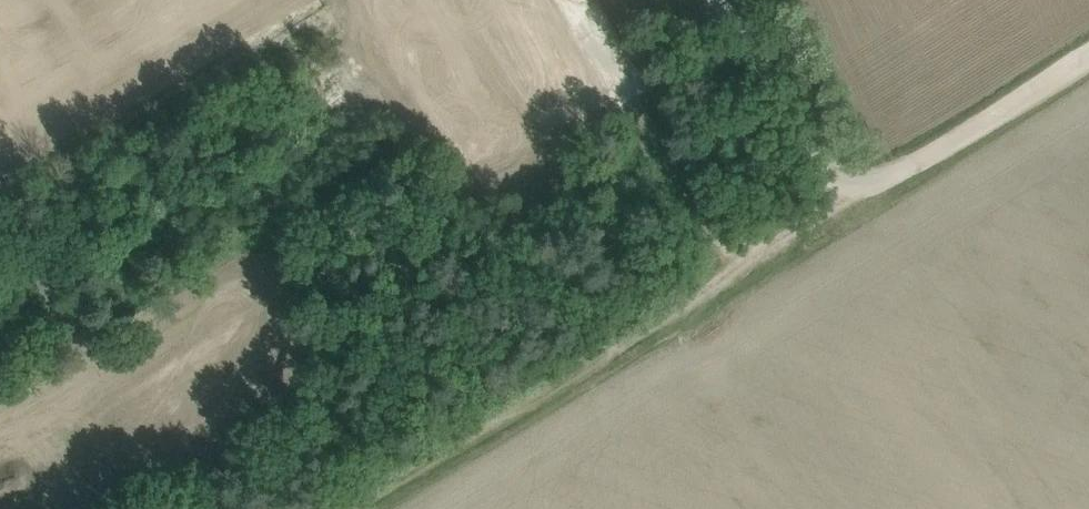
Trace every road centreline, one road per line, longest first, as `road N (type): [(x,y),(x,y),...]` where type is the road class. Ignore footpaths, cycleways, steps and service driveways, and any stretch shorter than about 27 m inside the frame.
road 1 (track): [(821,215),(350,508)]
road 2 (unclassified): [(821,215),(1088,54)]

